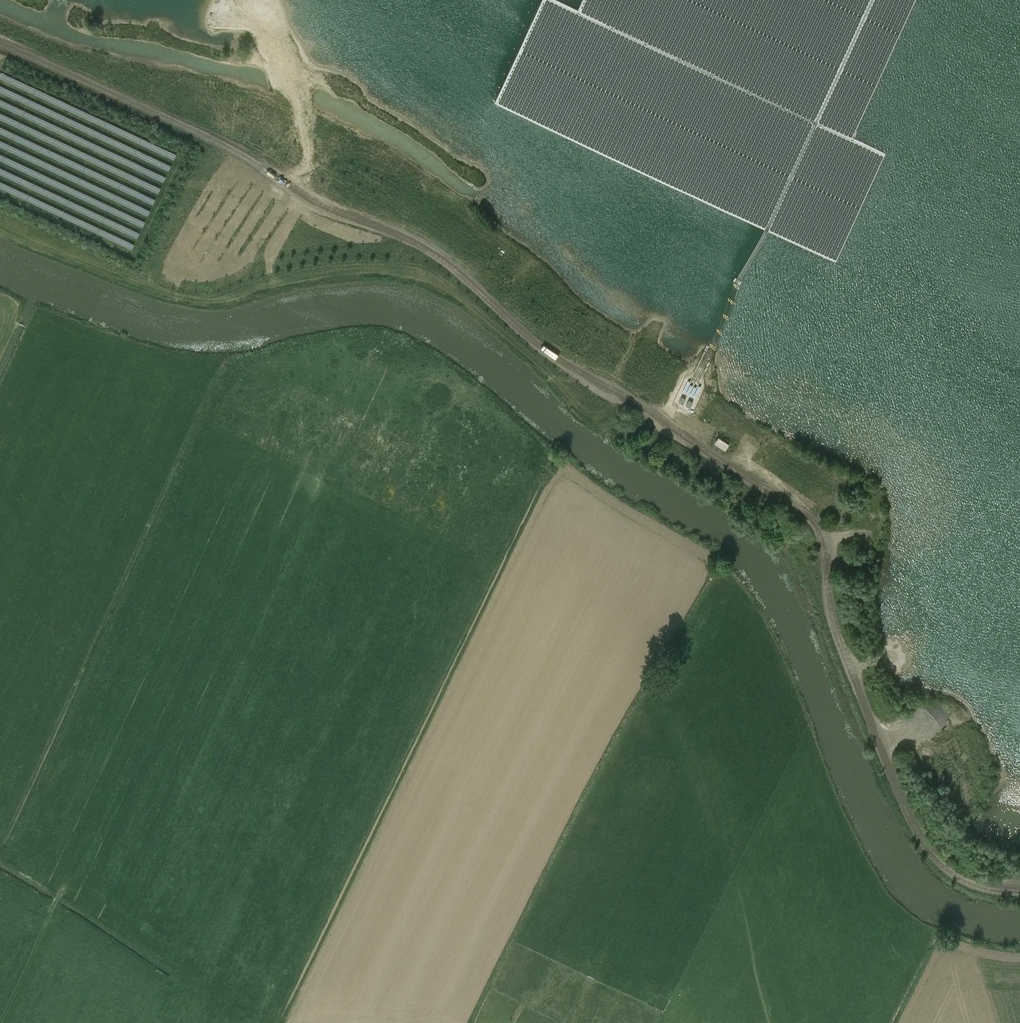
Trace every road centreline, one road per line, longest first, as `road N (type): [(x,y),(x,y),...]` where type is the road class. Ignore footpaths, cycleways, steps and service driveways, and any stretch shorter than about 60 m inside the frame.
road 1 (track): [(1019,895),(960,881),(917,838),(838,638),(825,540),(806,516),(565,365),(431,251),(0,42)]
road 2 (track): [(286,51),(300,191)]

